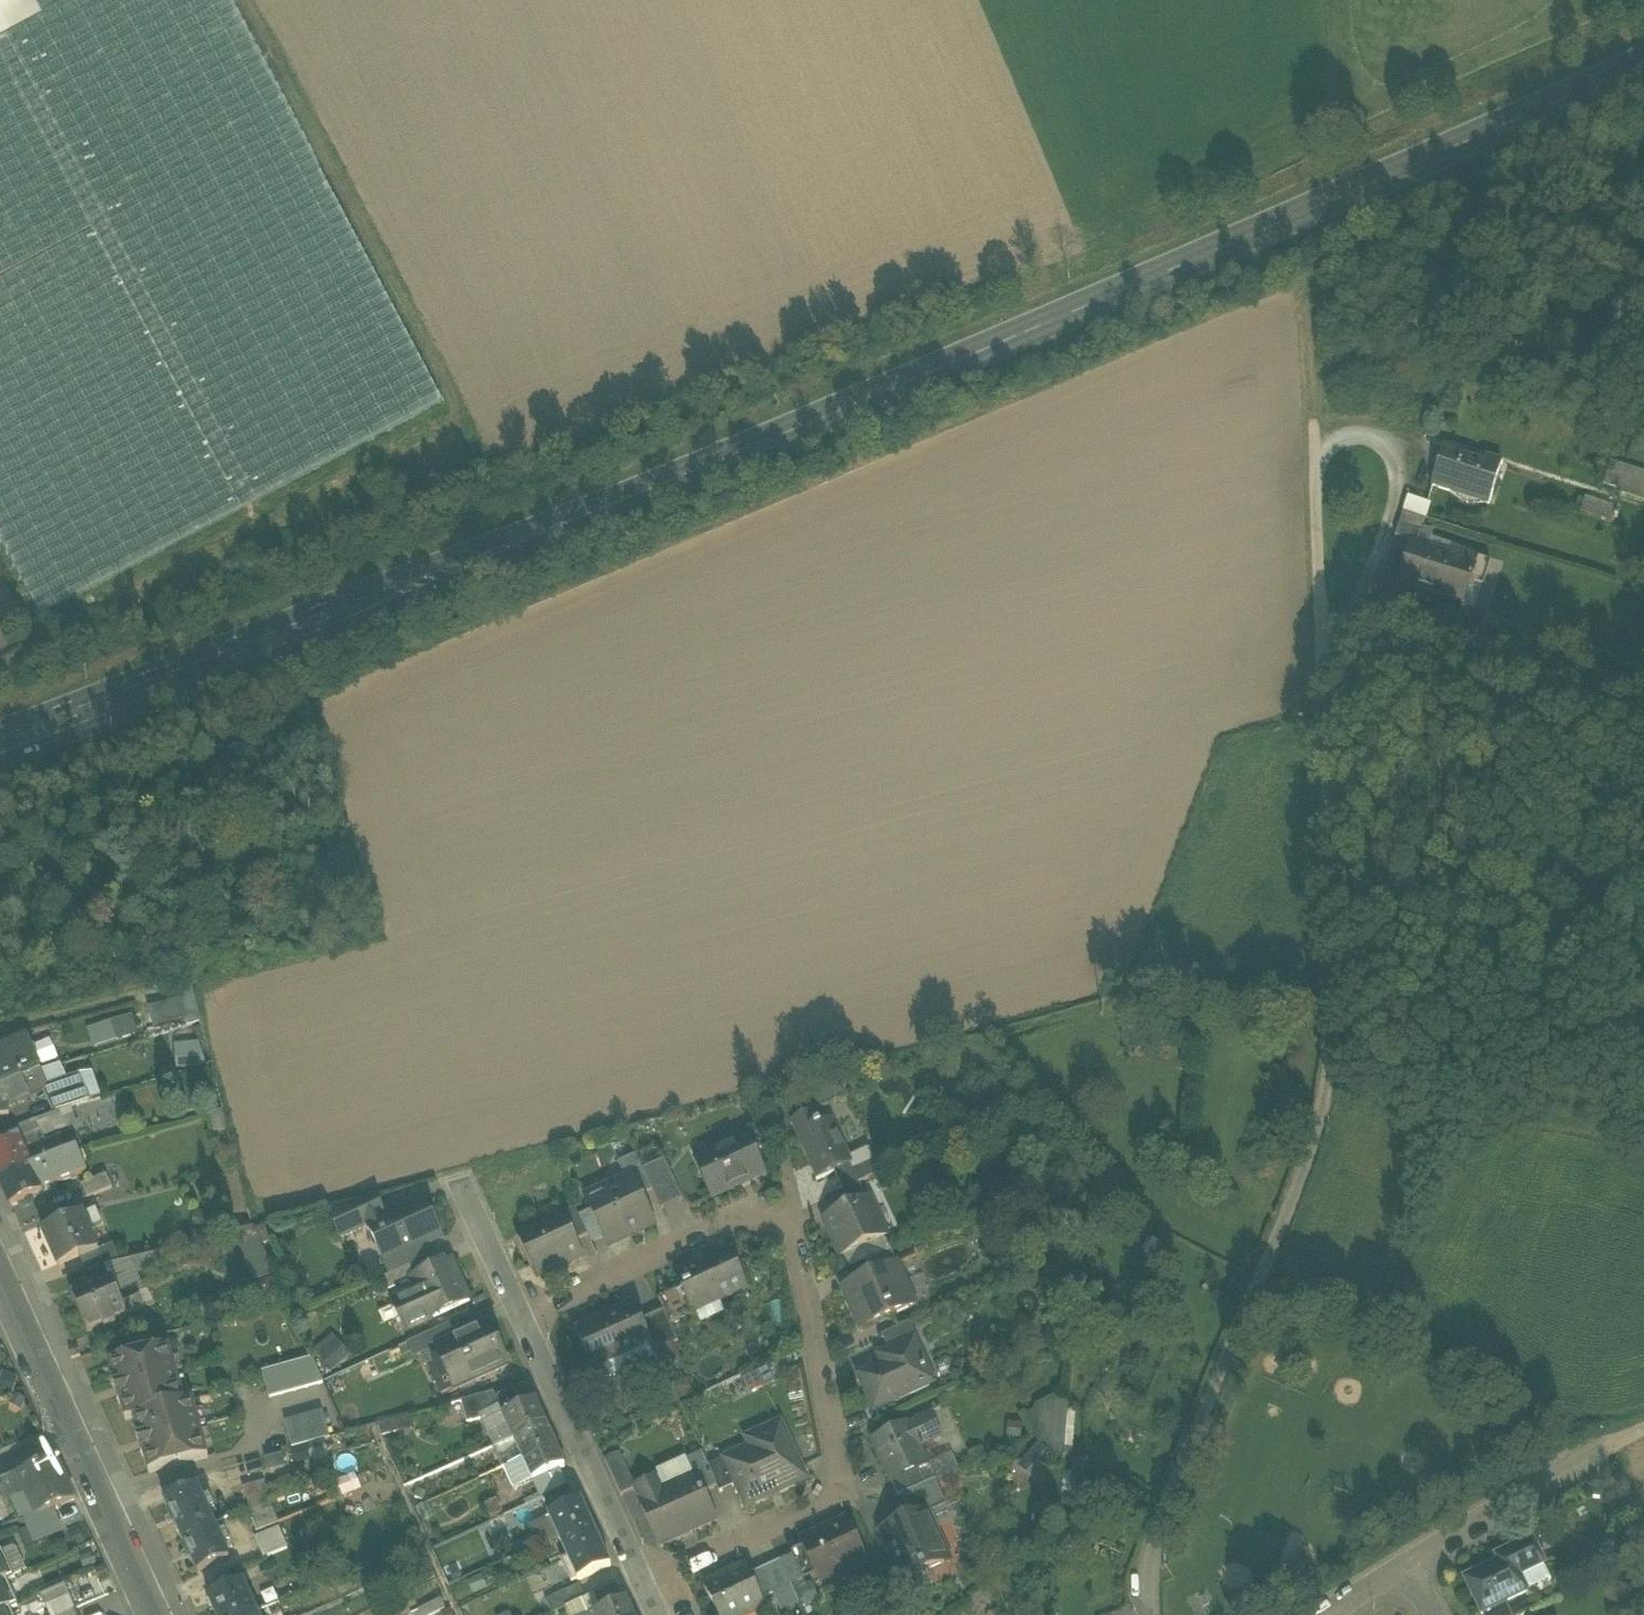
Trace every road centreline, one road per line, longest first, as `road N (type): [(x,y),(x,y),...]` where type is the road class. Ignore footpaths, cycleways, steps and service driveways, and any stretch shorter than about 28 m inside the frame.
road 1 (primary): [(0,747),(819,419),(1643,61)]
road 2 (residential): [(1147,1614),(1143,1568),(1327,1096),(1340,867),(1325,665),(1373,575)]
road 3 (residential): [(518,1318),(735,1214),(791,1222),(843,1495),(639,1581)]
road 4 (residential): [(639,1581),(518,1318)]
road 5 (residential): [(1410,1566),(1623,1435)]
road 6 (secondary): [(153,1614),(71,1441)]
road 7 (secondary): [(71,1441),(0,1283)]
road 8 (residential): [(518,1318),(458,1179)]

